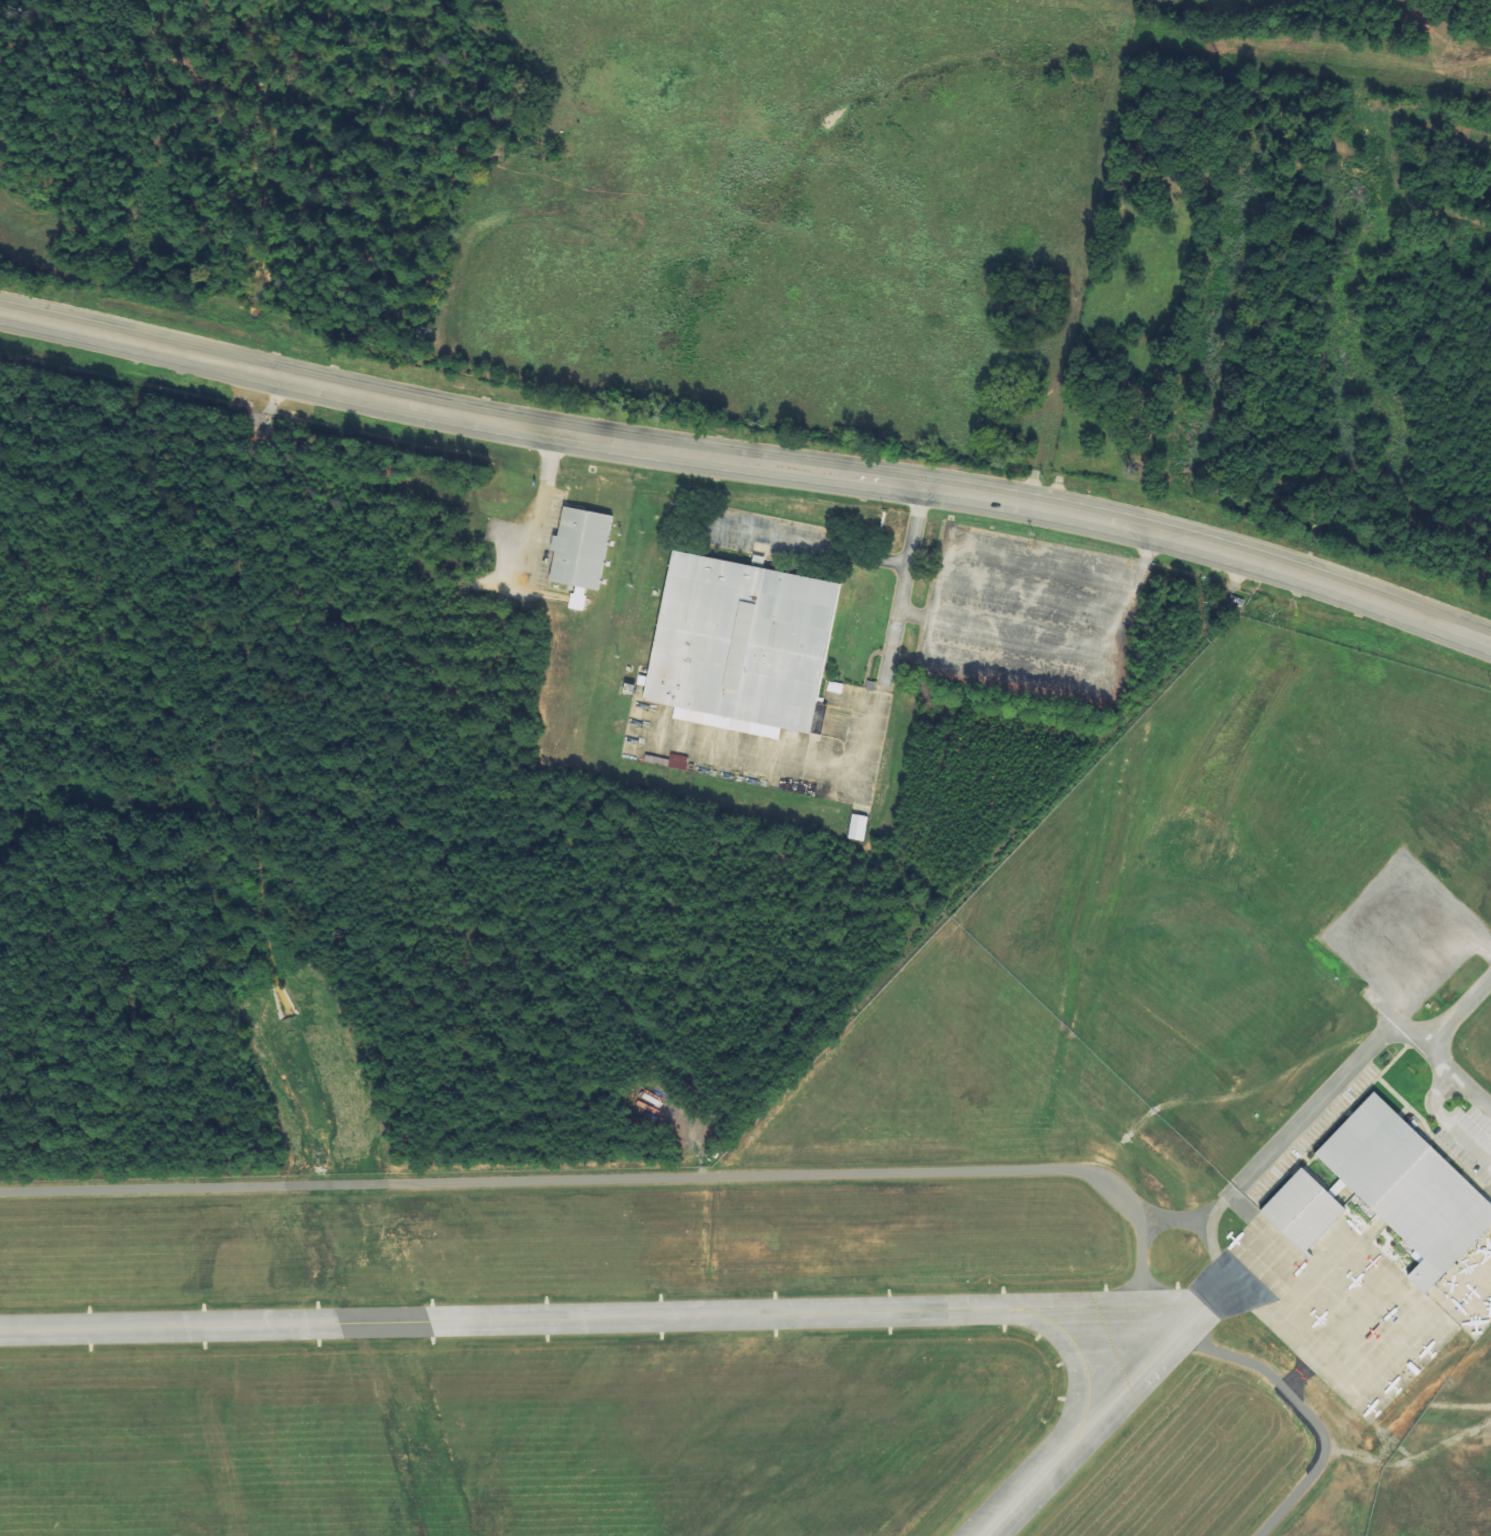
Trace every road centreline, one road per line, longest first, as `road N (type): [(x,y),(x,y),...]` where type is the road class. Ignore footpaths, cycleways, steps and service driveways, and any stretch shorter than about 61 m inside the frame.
road 1 (tertiary): [(1490,644),(1129,525),(530,429),(0,311)]

